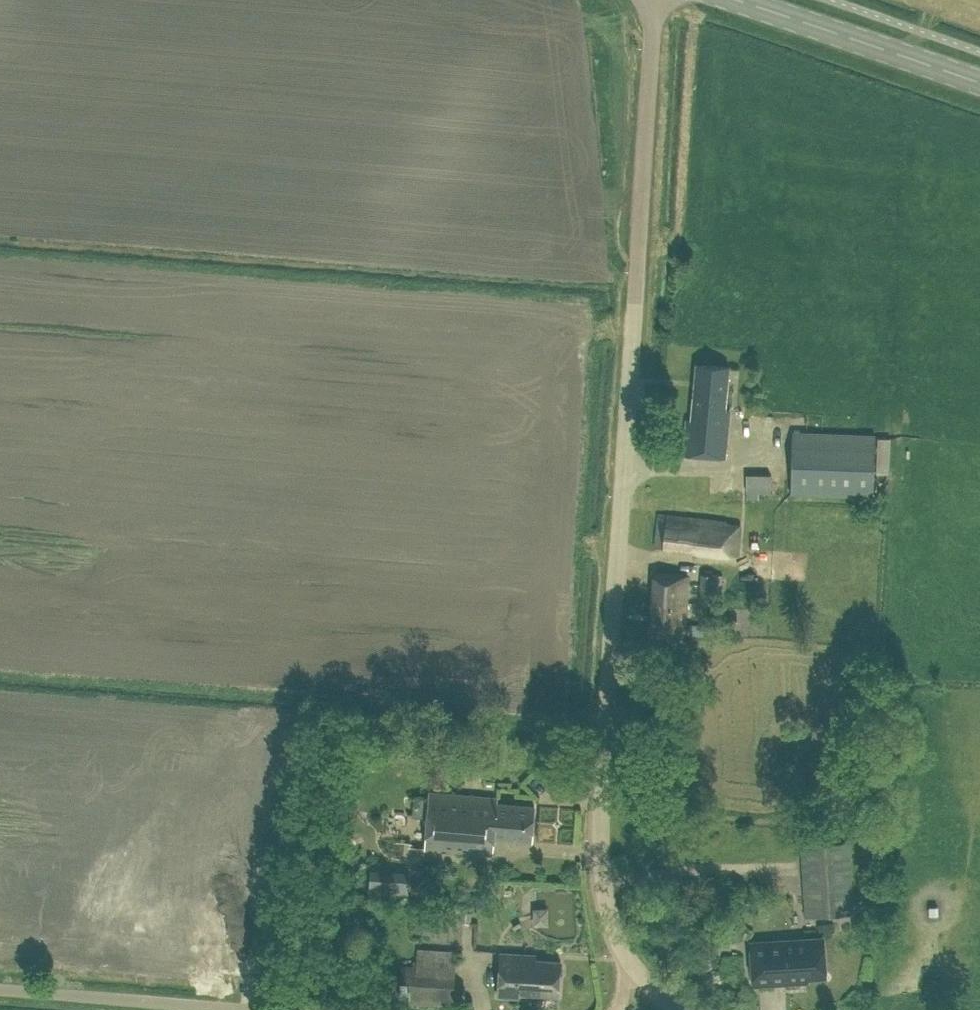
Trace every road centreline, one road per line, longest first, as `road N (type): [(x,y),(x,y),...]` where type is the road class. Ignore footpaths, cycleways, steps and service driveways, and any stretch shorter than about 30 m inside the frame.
road 1 (unclassified): [(656,0),(599,828),(609,917),(628,958)]
road 2 (unclassified): [(264,1009),(0,989)]
road 3 (secondary): [(979,84),(733,0)]

